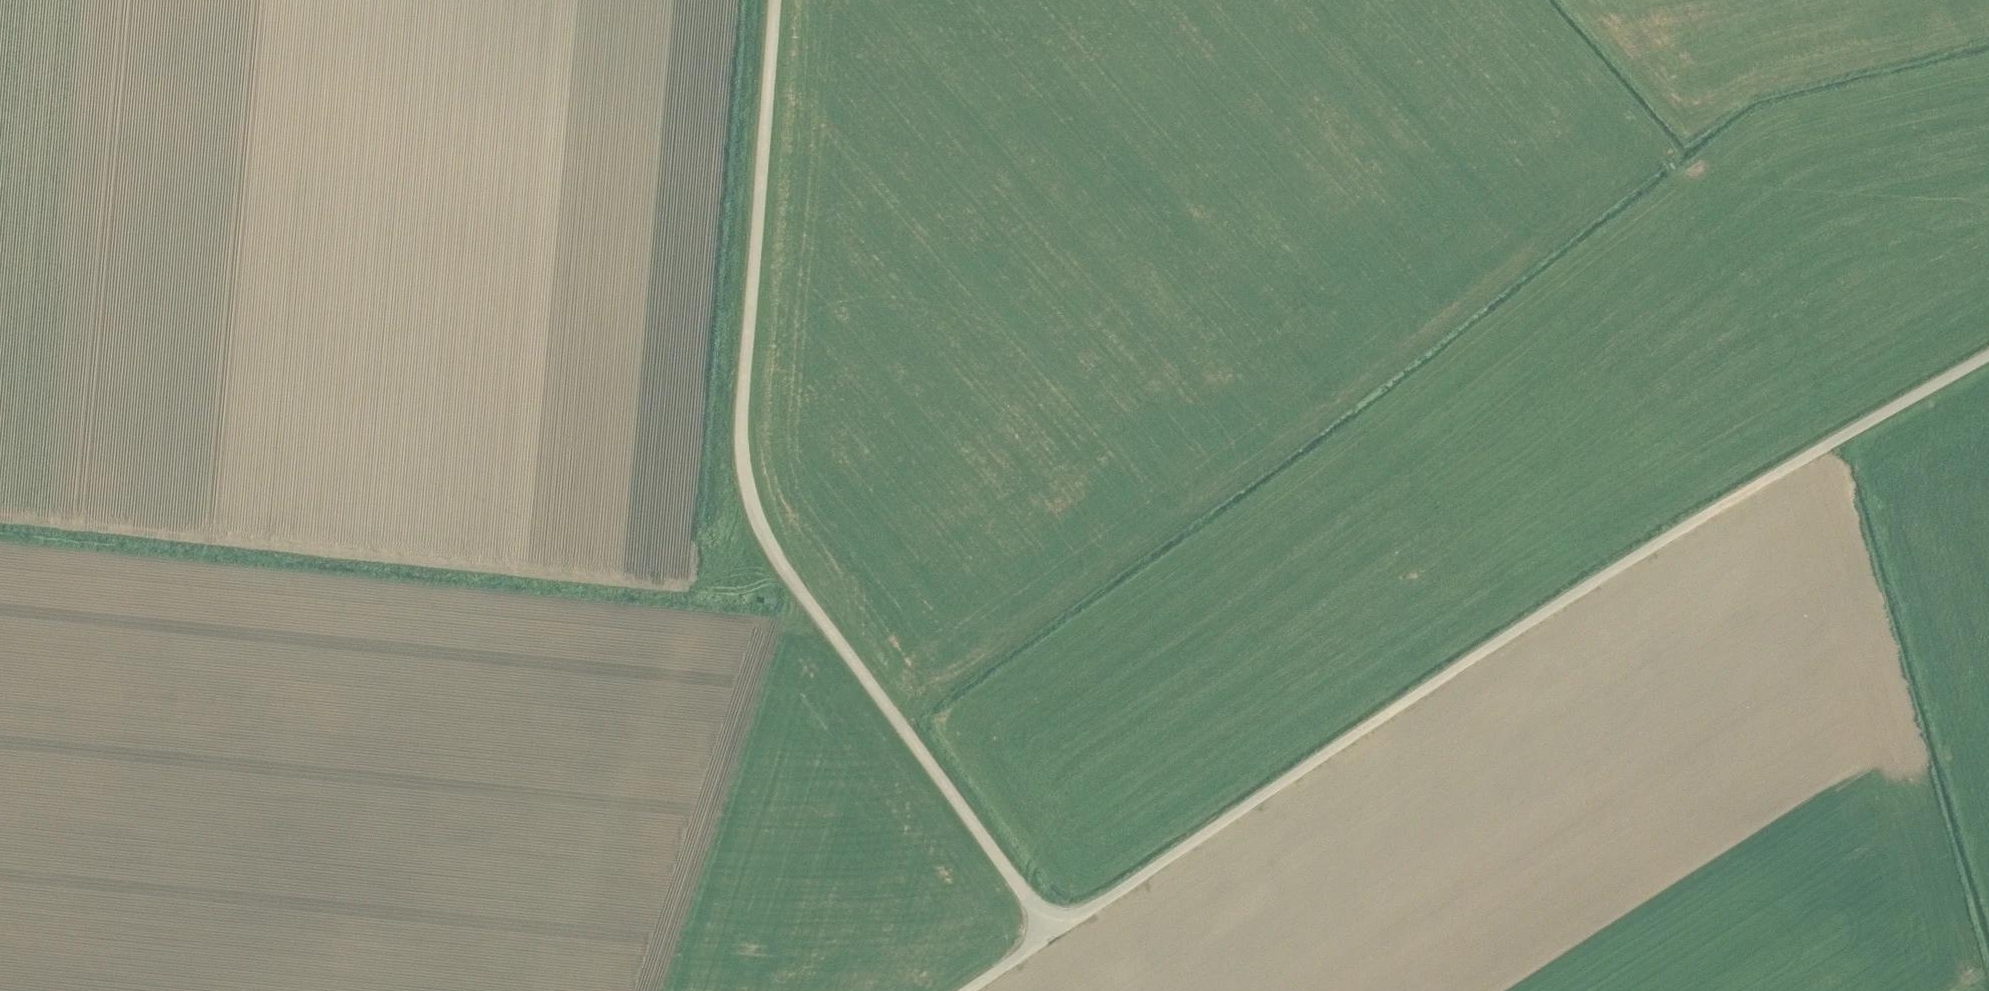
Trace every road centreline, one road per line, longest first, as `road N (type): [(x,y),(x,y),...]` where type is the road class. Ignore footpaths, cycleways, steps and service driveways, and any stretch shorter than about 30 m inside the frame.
road 1 (unclassified): [(1051,929),(1521,622),(1988,352)]
road 2 (unclassified): [(1051,929),(771,546),(749,499),(739,437),(775,0)]

